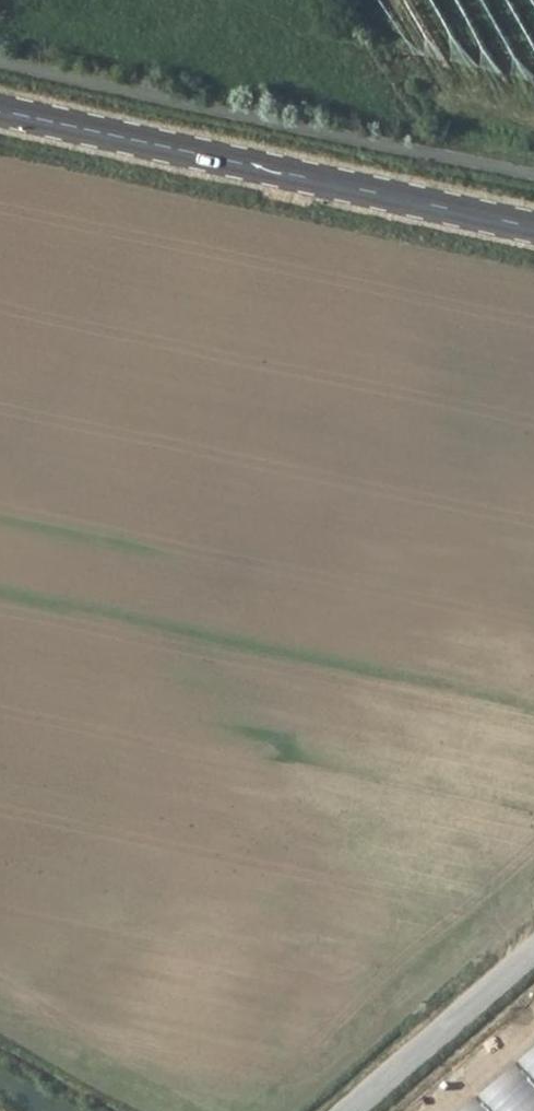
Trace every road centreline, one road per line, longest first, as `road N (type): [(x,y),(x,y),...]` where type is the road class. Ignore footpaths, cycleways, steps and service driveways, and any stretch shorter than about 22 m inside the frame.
road 1 (secondary): [(533,227),(0,111)]
road 2 (unclassified): [(348,1110),(533,949)]

